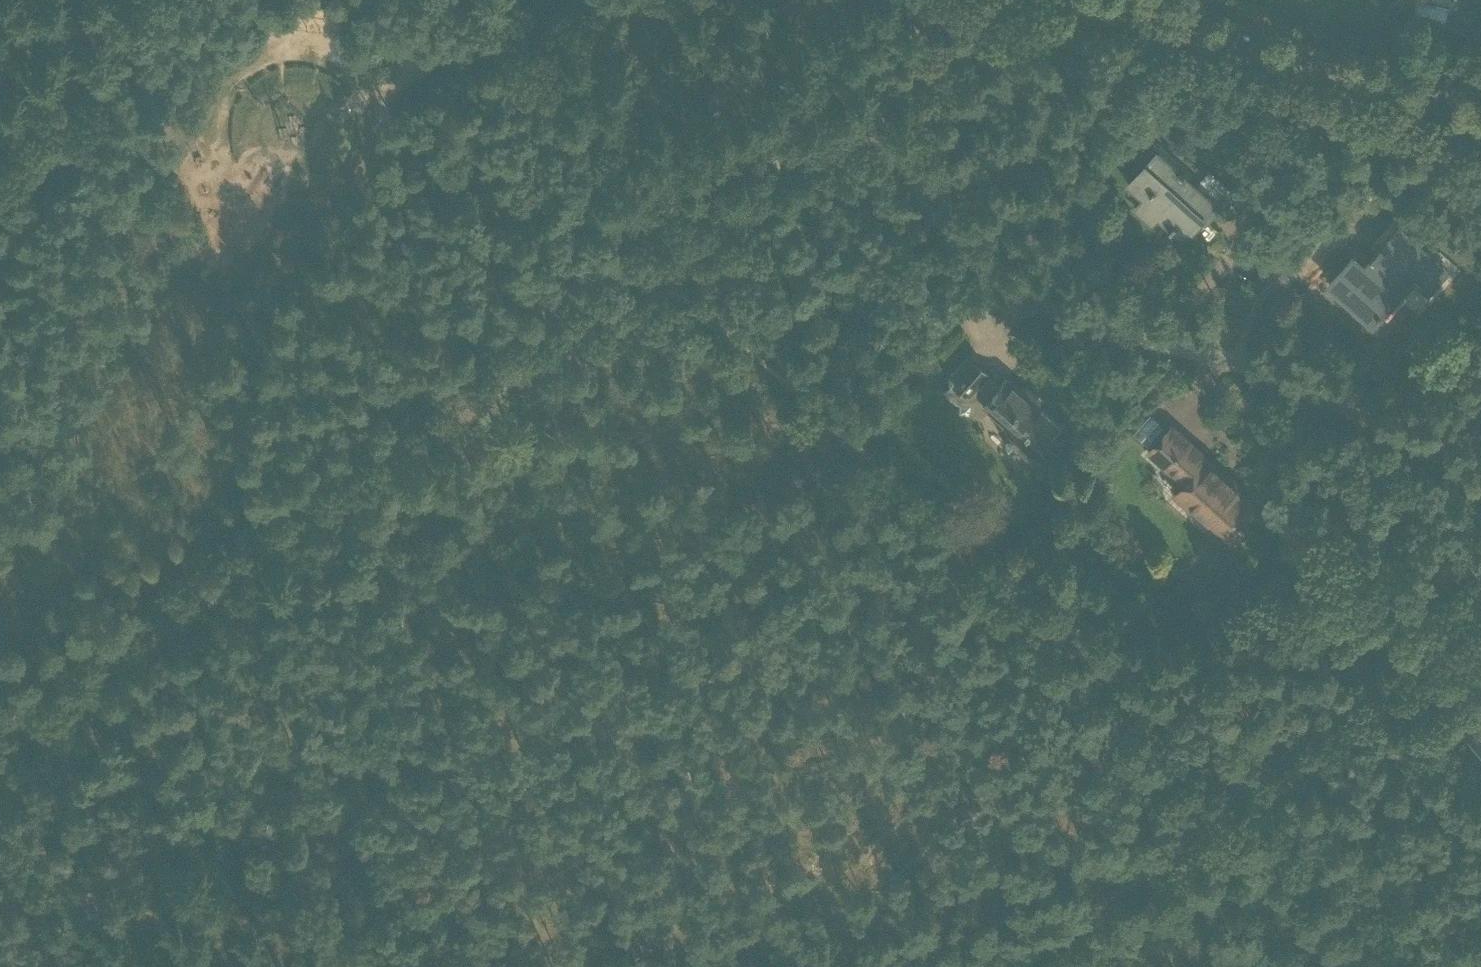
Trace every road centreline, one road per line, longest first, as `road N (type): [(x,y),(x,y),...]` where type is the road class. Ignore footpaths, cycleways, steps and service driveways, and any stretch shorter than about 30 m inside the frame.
road 1 (track): [(657,267),(1185,741),(1461,966)]
road 2 (residential): [(1480,482),(1347,404),(1035,301),(970,251),(859,111)]
road 3 (track): [(1480,601),(1016,966)]
road 4 (track): [(367,478),(0,758)]
road 5 (residential): [(1480,120),(1177,32),(1099,0)]
road 6 (track): [(657,267),(367,478)]
road 7 (track): [(859,111),(657,267)]
road 8 (unclassified): [(859,111),(1002,0)]

